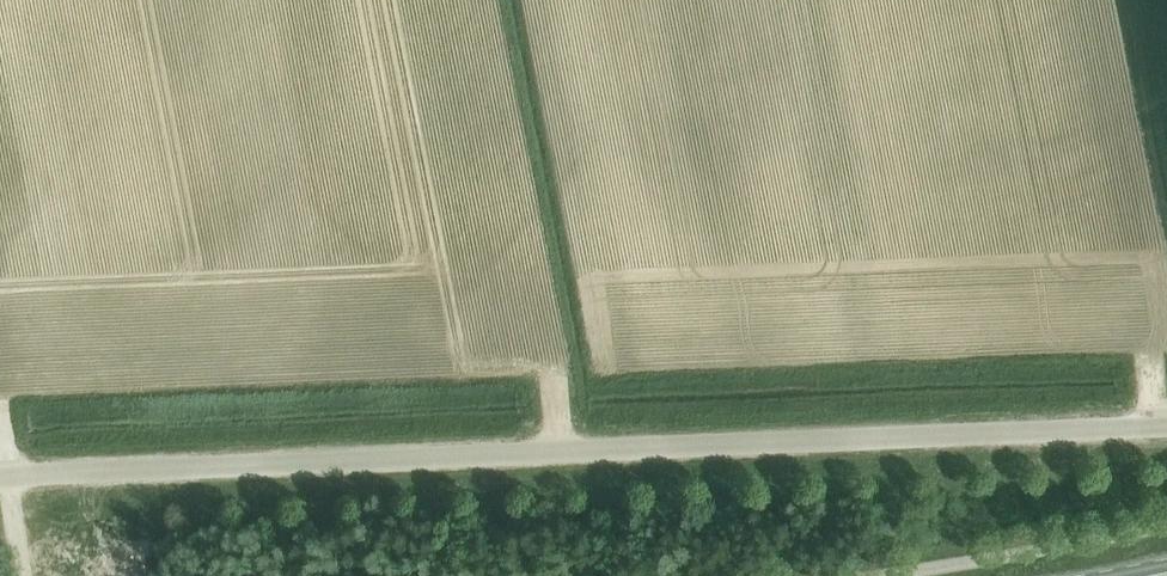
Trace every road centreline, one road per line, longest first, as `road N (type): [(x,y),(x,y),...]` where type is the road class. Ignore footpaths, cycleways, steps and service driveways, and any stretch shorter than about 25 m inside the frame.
road 1 (unclassified): [(0,478),(1166,426)]

